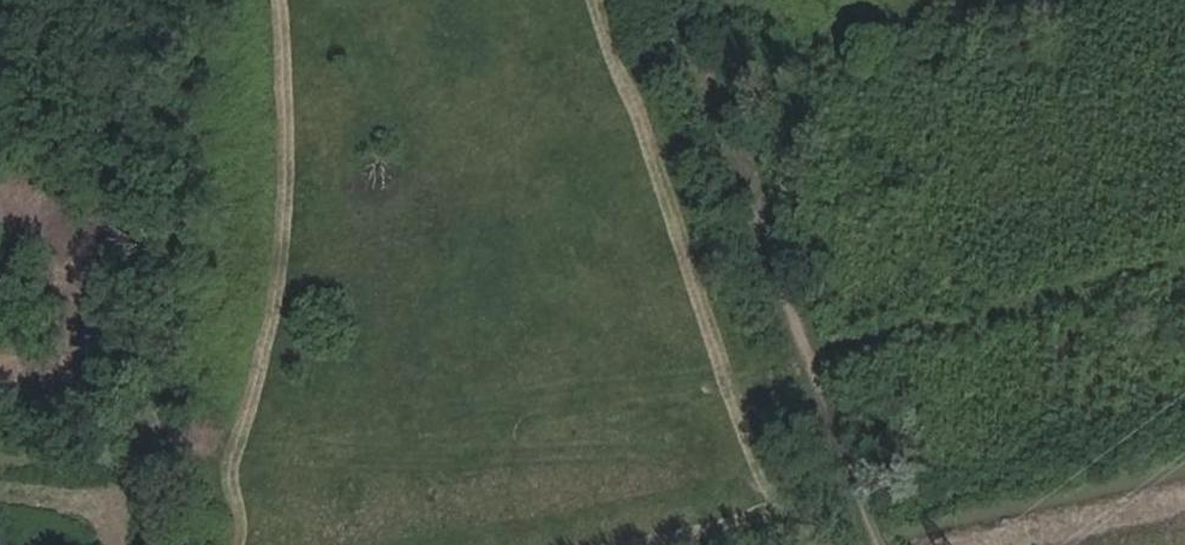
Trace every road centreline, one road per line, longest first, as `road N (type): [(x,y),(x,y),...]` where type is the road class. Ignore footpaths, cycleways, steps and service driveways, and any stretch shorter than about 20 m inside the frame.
road 1 (track): [(687,0),(806,354),(883,544)]

